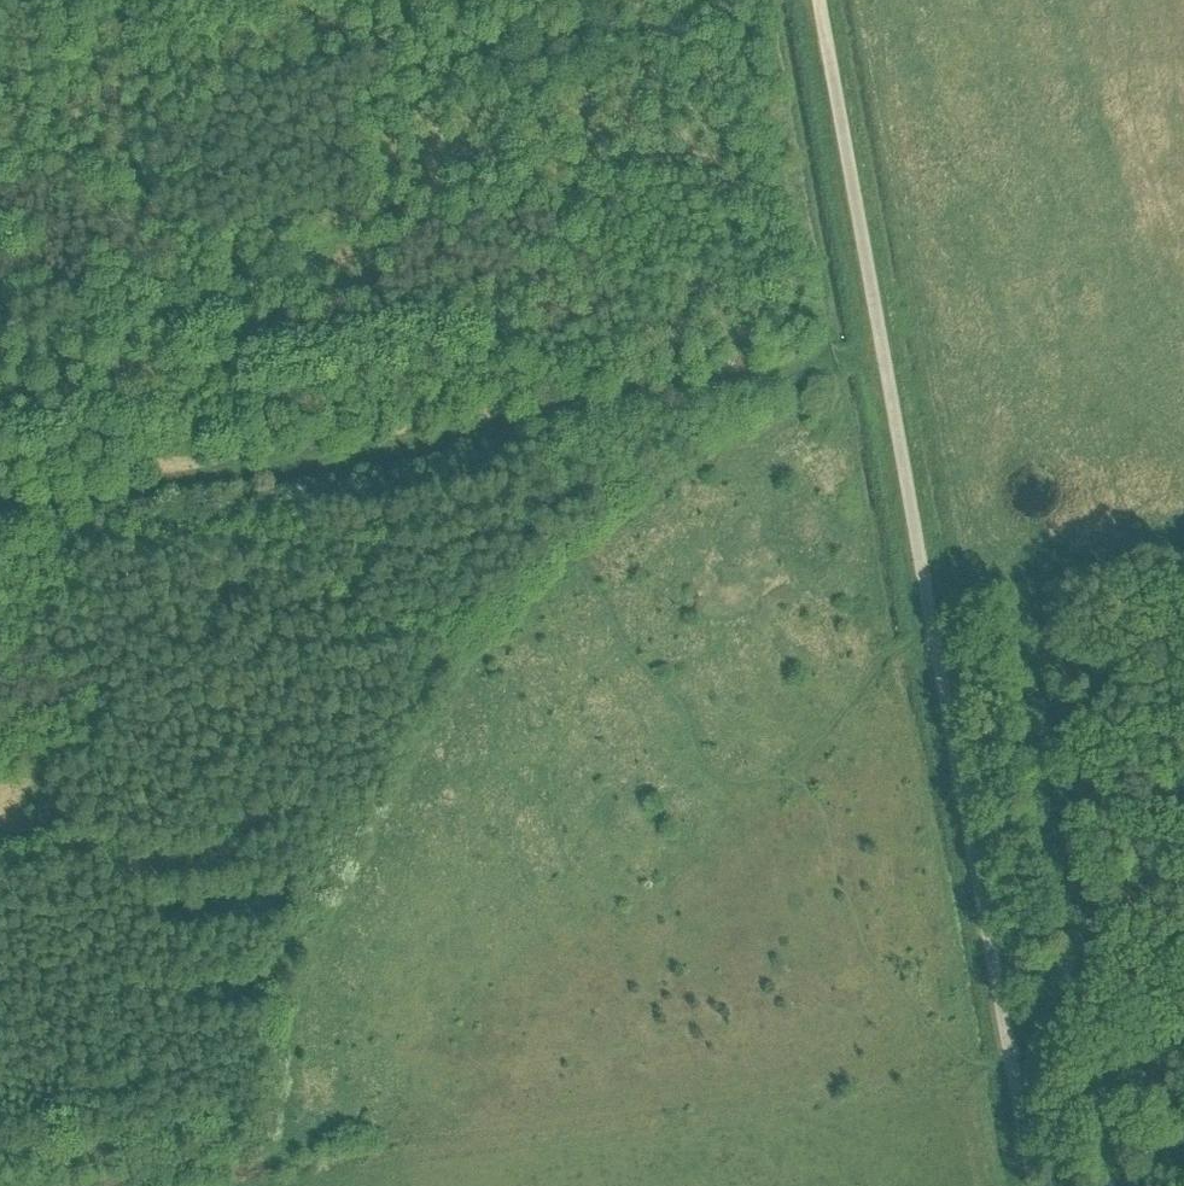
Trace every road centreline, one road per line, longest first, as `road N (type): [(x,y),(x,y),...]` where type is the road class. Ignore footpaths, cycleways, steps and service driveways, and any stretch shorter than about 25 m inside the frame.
road 1 (unclassified): [(1034,1185),(819,0)]

